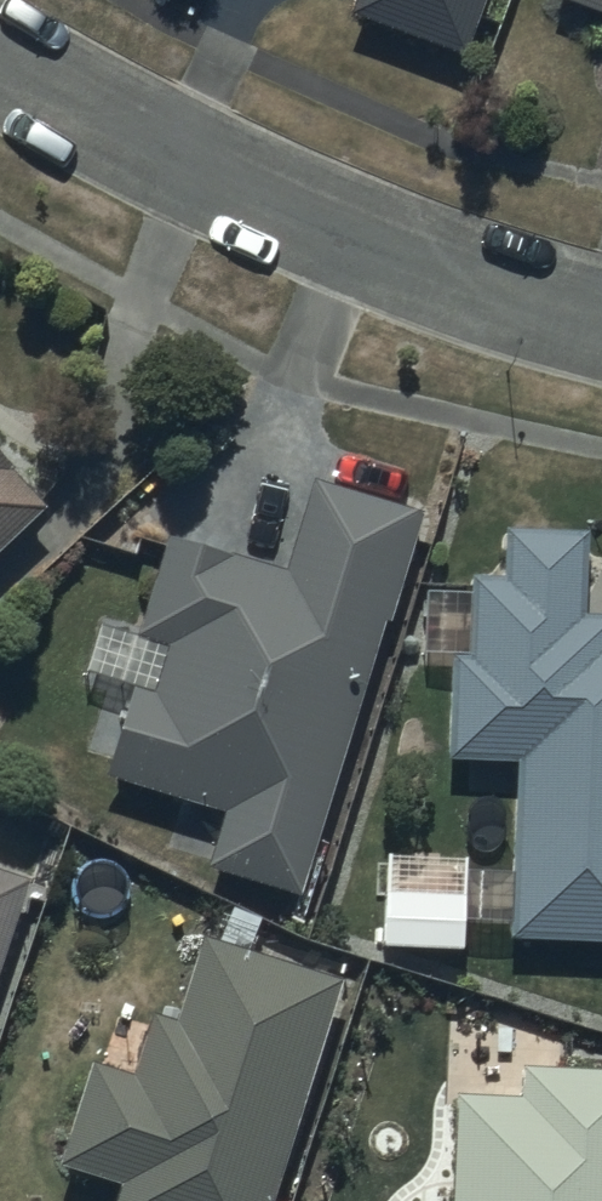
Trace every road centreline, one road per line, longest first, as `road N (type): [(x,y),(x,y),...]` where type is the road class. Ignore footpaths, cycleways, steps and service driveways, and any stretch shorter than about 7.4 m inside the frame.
road 1 (residential): [(0,52),(319,218),(507,289),(601,315)]

